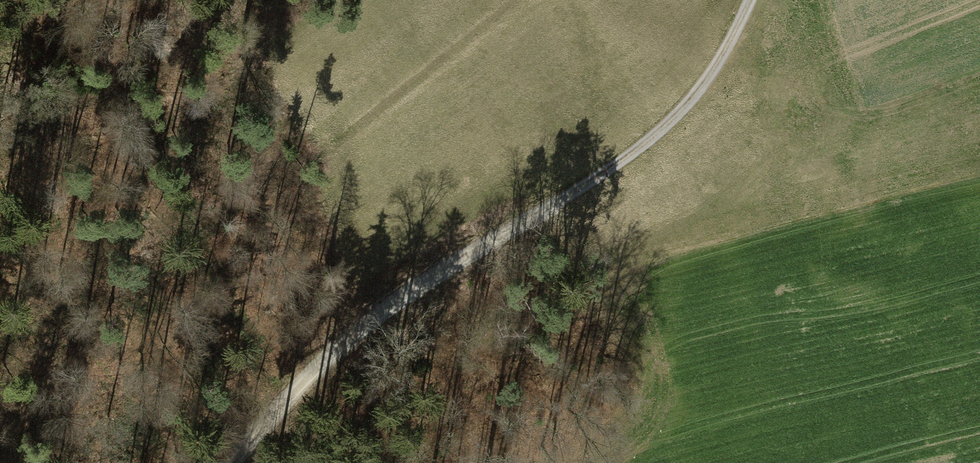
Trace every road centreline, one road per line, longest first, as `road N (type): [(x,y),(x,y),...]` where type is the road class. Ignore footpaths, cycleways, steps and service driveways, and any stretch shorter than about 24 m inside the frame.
road 1 (track): [(246,462),(316,369),(386,313),(657,140),(715,80),(750,0)]
road 2 (track): [(416,462),(611,219),(657,140)]

